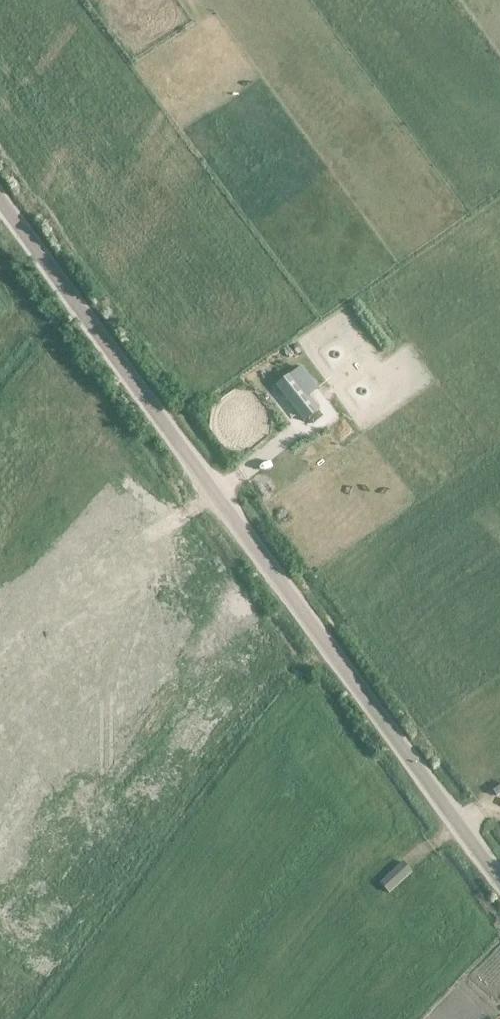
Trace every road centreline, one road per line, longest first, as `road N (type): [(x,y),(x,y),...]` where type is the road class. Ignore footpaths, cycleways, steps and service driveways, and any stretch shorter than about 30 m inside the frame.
road 1 (unclassified): [(499,879),(0,197)]

